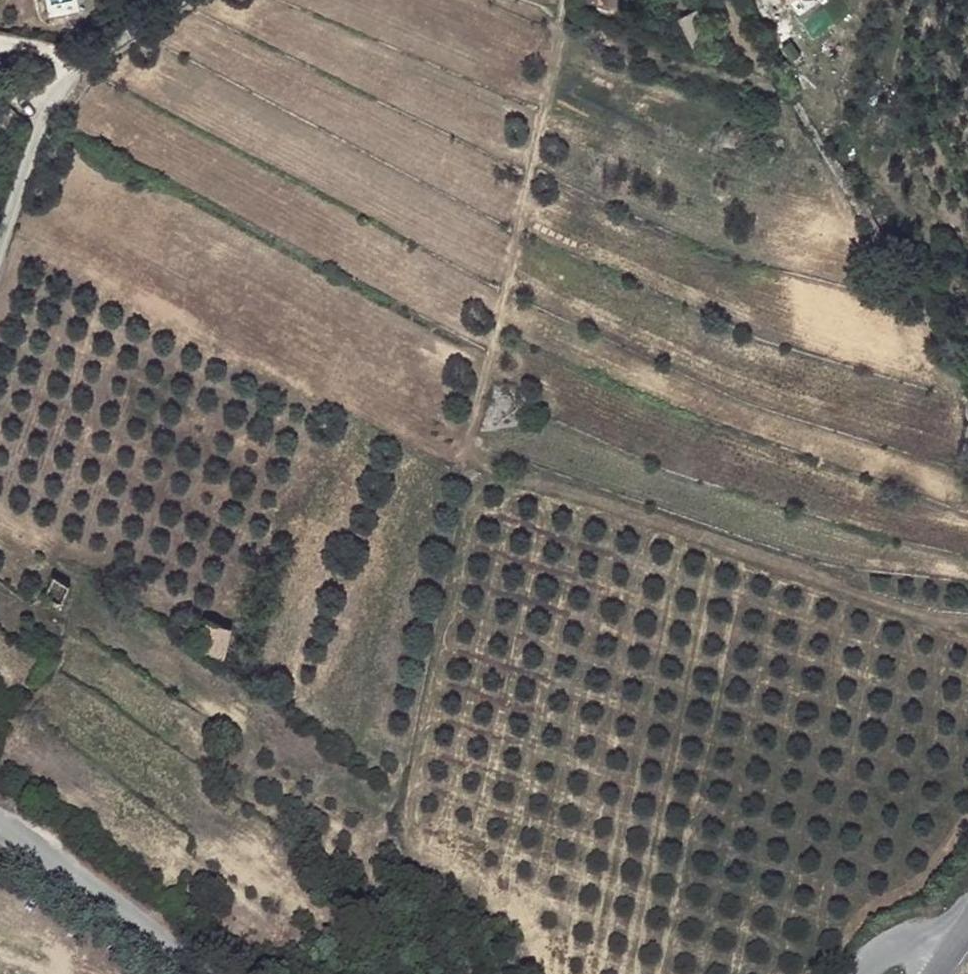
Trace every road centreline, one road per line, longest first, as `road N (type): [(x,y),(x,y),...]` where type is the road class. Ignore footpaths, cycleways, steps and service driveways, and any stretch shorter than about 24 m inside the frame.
road 1 (unclassified): [(192,0),(45,88),(0,248)]
road 2 (unclassified): [(0,821),(213,973)]

